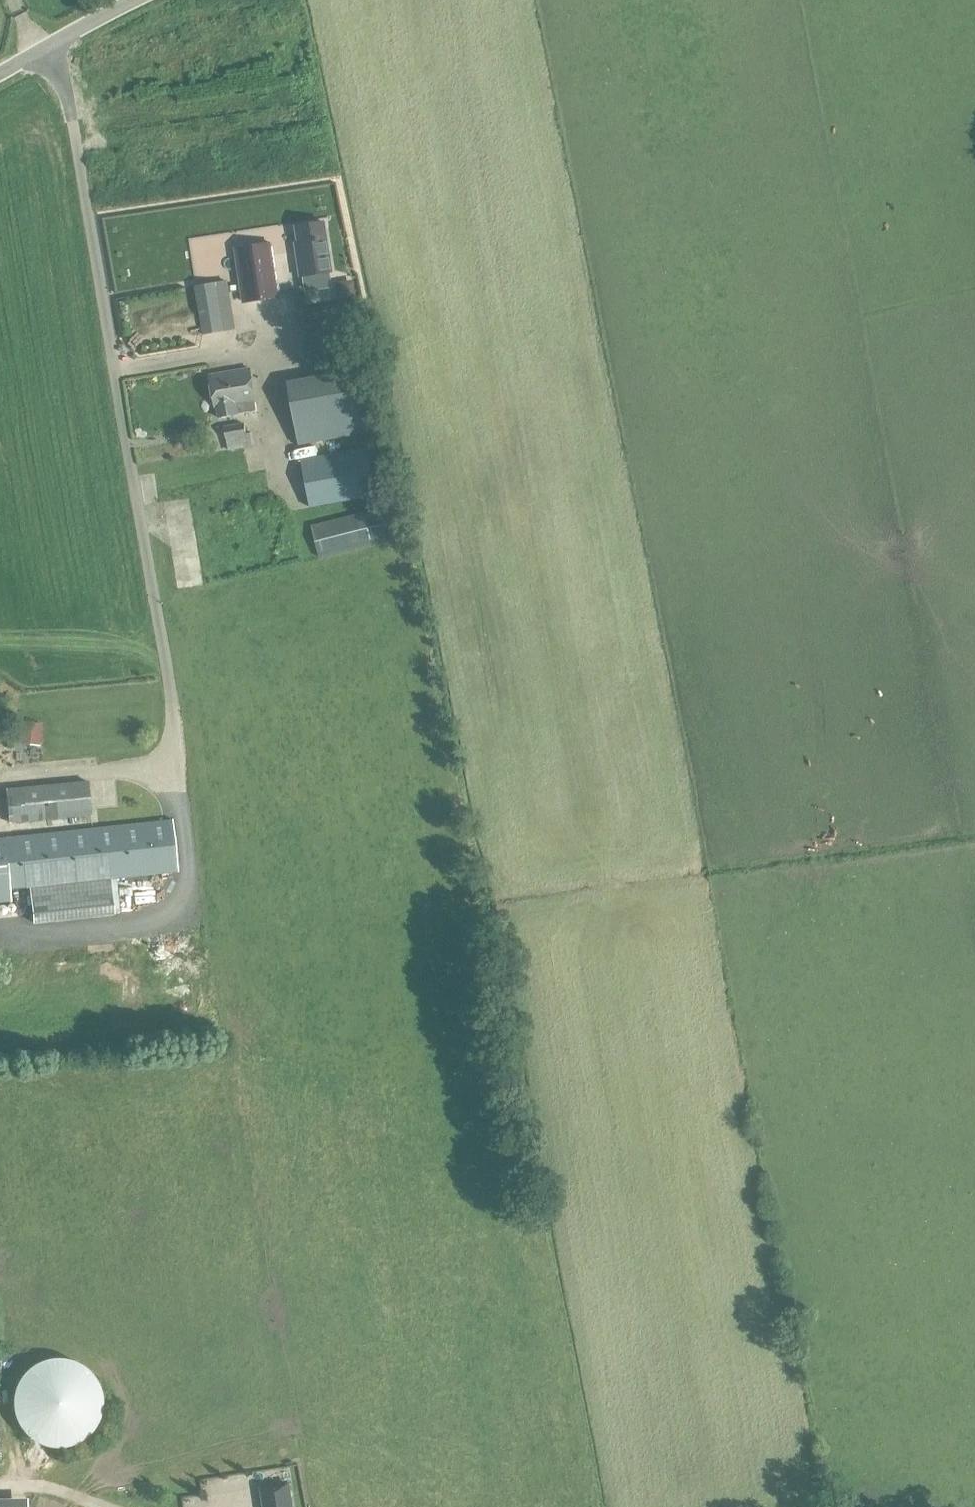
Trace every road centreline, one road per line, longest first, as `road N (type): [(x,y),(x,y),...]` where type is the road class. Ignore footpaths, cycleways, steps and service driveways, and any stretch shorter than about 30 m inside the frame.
road 1 (unclassified): [(0,75),(138,0)]
road 2 (unclassified): [(124,1506),(0,1483)]

